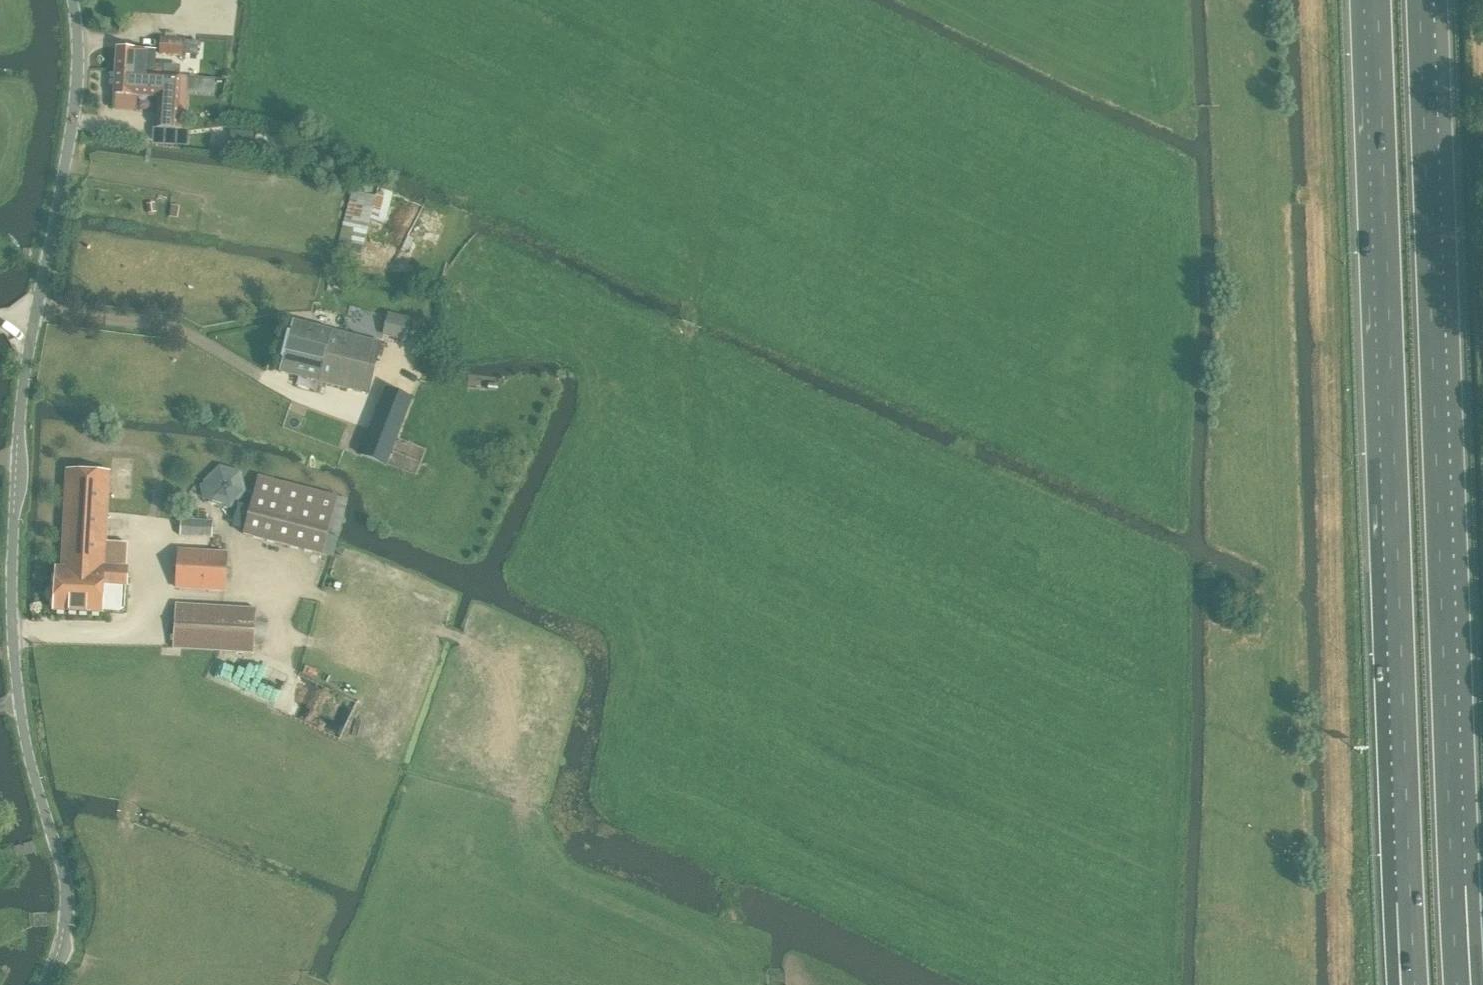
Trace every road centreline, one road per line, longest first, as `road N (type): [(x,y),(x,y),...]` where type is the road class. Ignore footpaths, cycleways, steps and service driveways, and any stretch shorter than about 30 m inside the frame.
road 1 (unclassified): [(71,0),(79,50),(74,111),(22,393),(12,568),(26,744),(68,902),(62,955),(45,984)]
road 2 (trunk): [(1376,0),(1411,900)]
road 3 (trunk): [(1452,885),(1419,0)]

